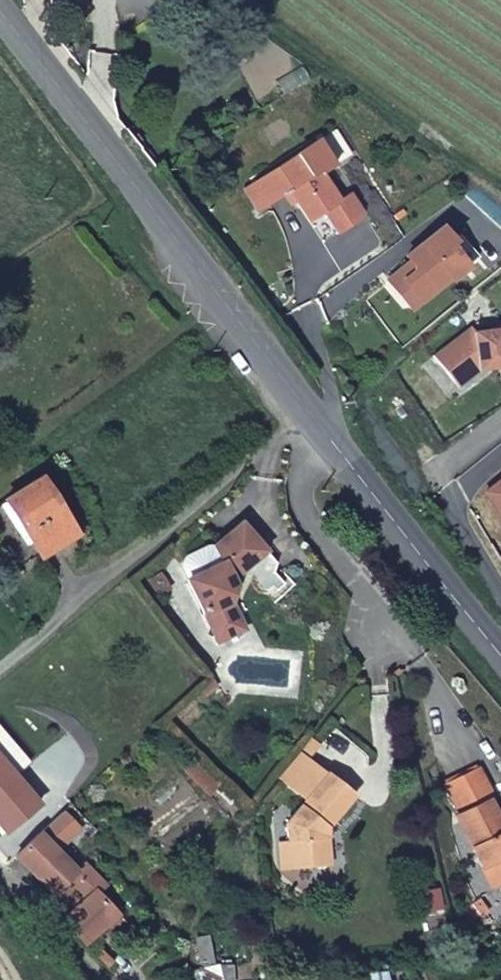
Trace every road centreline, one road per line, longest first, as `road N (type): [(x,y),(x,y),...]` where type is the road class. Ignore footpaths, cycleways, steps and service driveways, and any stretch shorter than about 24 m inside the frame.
road 1 (secondary): [(500,659),(0,11)]
road 2 (unclassified): [(96,979),(0,876)]

